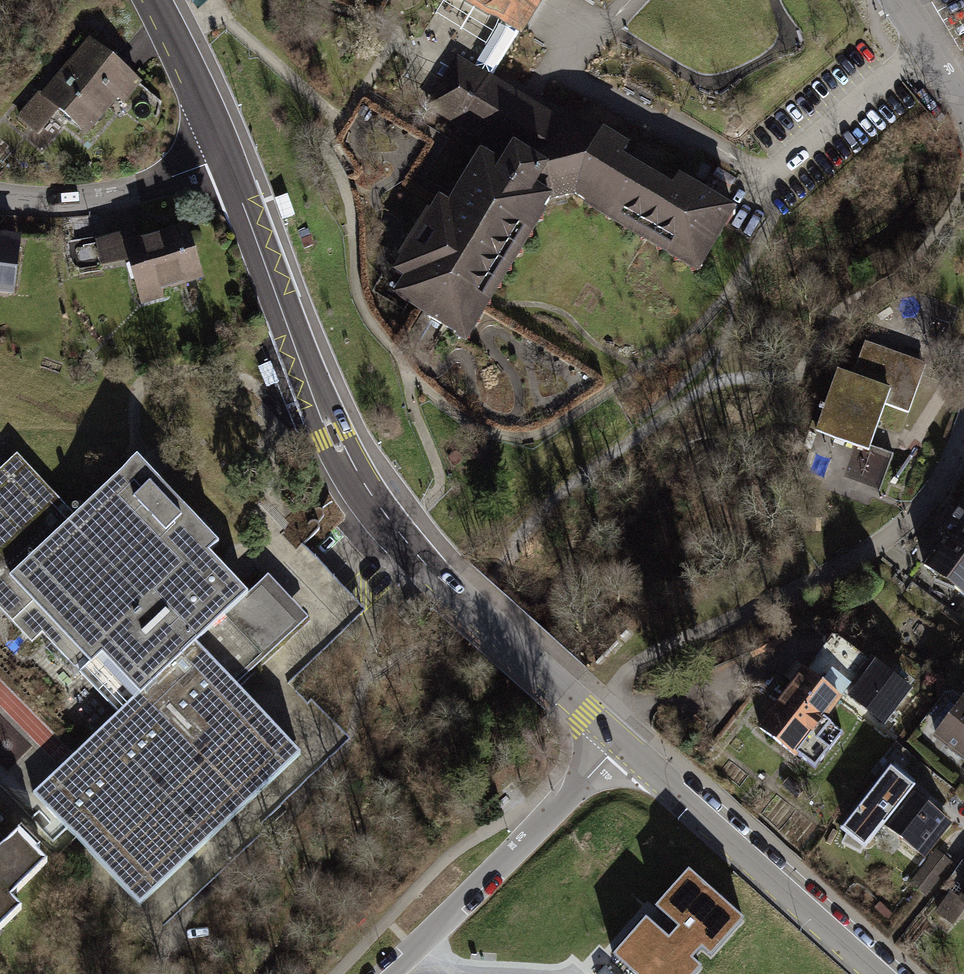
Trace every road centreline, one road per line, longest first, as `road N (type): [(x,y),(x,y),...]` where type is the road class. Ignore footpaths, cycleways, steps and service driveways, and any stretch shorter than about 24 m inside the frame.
road 1 (residential): [(610,737),(397,537),(361,487),(331,433),(224,156)]
road 2 (residential): [(610,737),(608,699),(627,665),(865,556),(963,456)]
road 3 (residential): [(877,973),(610,737)]
road 4 (residential): [(610,737),(600,765),(384,973)]
road 5 (residential): [(224,156),(108,198),(0,199)]
road 6 (residential): [(224,156),(154,0)]
road 7 (residential): [(963,99),(894,0)]

